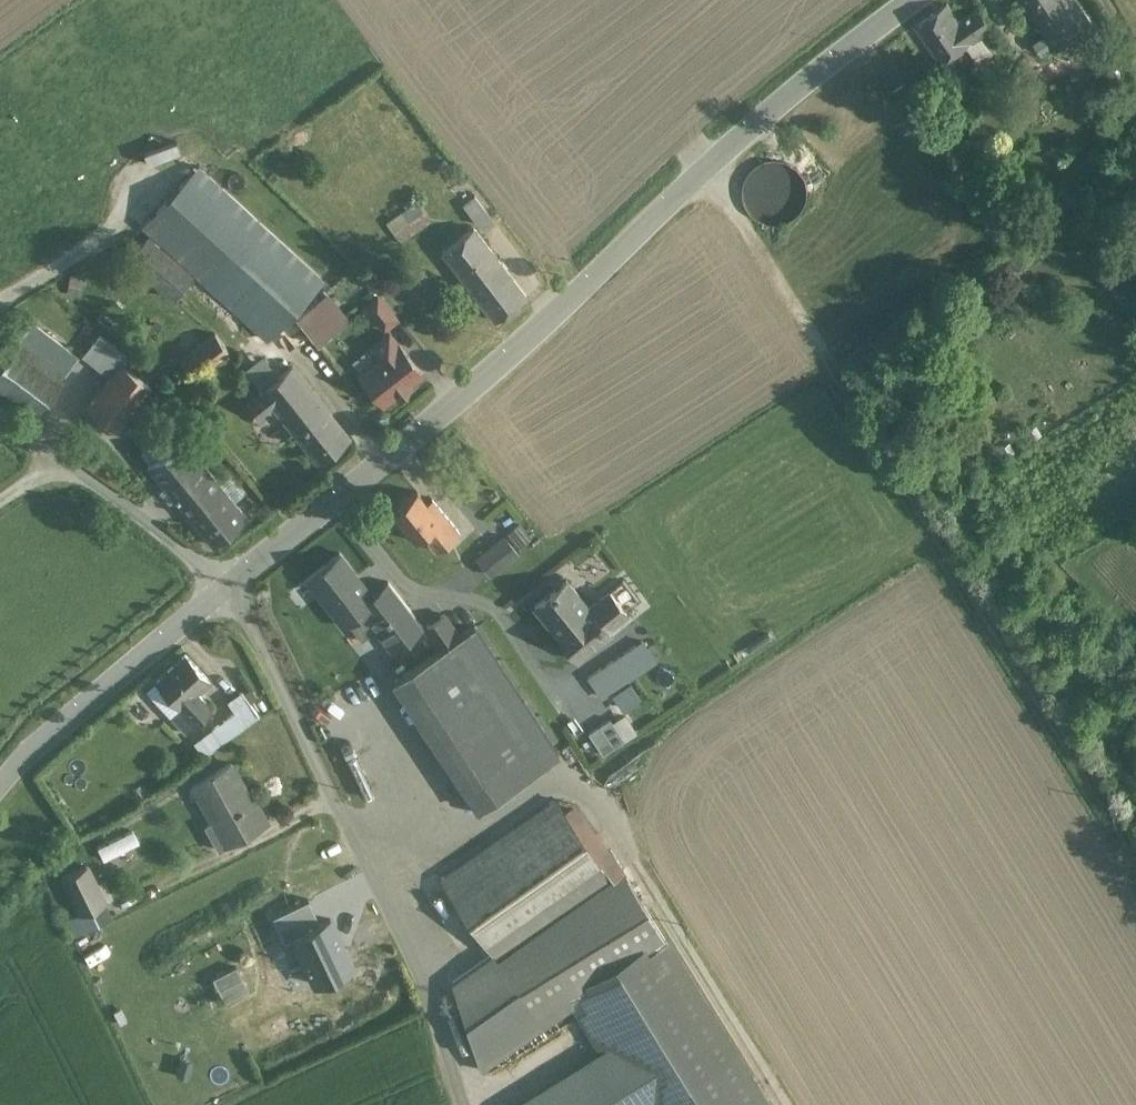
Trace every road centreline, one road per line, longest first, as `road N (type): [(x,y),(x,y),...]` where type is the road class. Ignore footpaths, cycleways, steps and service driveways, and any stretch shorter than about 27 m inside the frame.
road 1 (unclassified): [(330,499),(769,108),(915,0)]
road 2 (unclassified): [(235,583),(246,624),(269,648),(429,993),(471,1104)]
road 3 (residential): [(330,499),(408,591),(493,609),(593,762)]
road 4 (unclassified): [(0,783),(235,583)]
road 5 (unclassified): [(235,583),(0,423)]
road 6 (unclassified): [(235,583),(330,499)]

